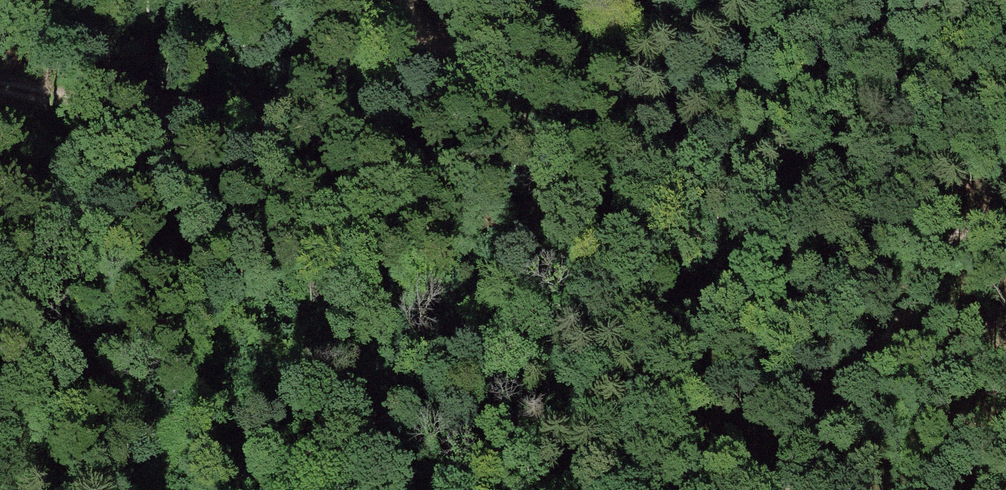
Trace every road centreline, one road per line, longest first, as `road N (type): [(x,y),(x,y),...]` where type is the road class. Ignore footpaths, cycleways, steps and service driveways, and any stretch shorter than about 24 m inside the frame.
road 1 (track): [(149,489),(171,465),(229,435),(395,414),(428,402),(476,364),(541,214),(547,162),(510,99),(445,56),(509,0)]
road 2 (track): [(405,0),(445,56),(394,101),(325,124),(182,125),(0,87)]
road 3 (track): [(781,489),(1005,173)]

